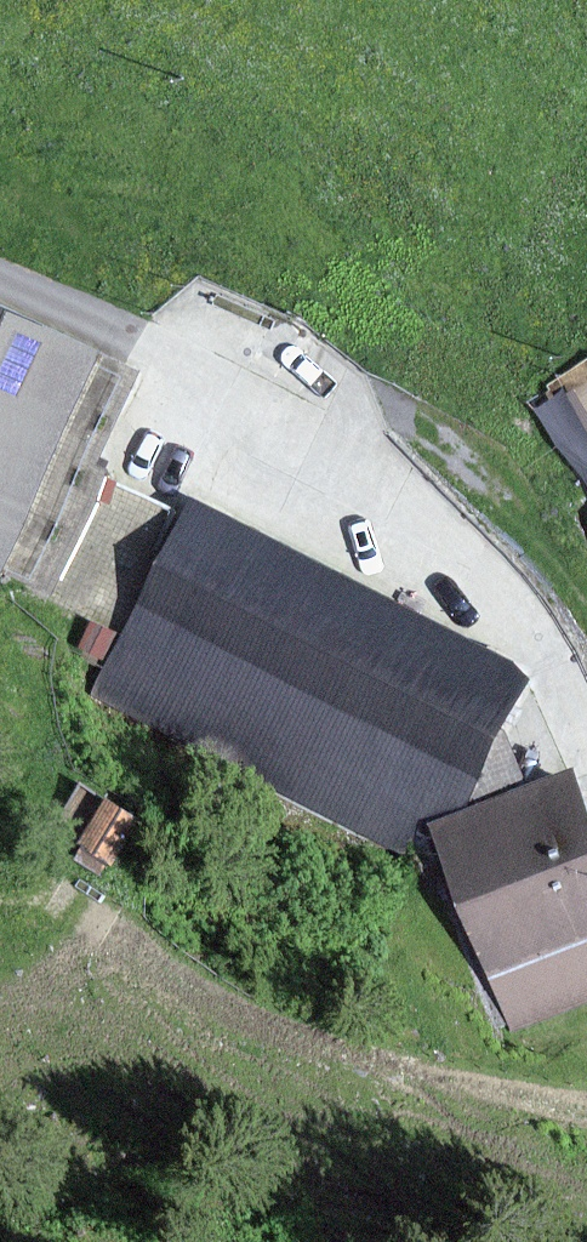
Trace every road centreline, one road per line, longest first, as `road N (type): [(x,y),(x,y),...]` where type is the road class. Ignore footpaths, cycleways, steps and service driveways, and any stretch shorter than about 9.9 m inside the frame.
road 1 (track): [(586,725),(570,682),(468,552),(351,444),(139,336)]
road 2 (track): [(586,1106),(409,1077),(212,1007),(53,893)]
road 3 (track): [(139,336),(0,272)]

